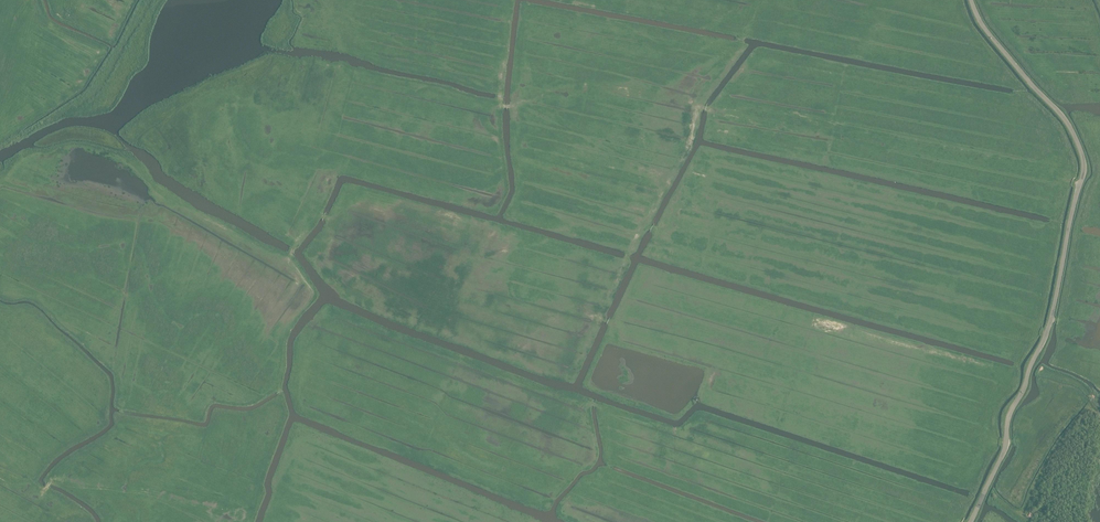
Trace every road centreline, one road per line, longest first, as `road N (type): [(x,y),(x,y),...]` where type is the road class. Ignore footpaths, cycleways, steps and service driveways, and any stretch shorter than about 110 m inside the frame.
road 1 (unclassified): [(970,521),(1051,320),(1083,163),(1060,112),(997,43),(970,0)]
road 2 (track): [(695,106),(1079,182)]

